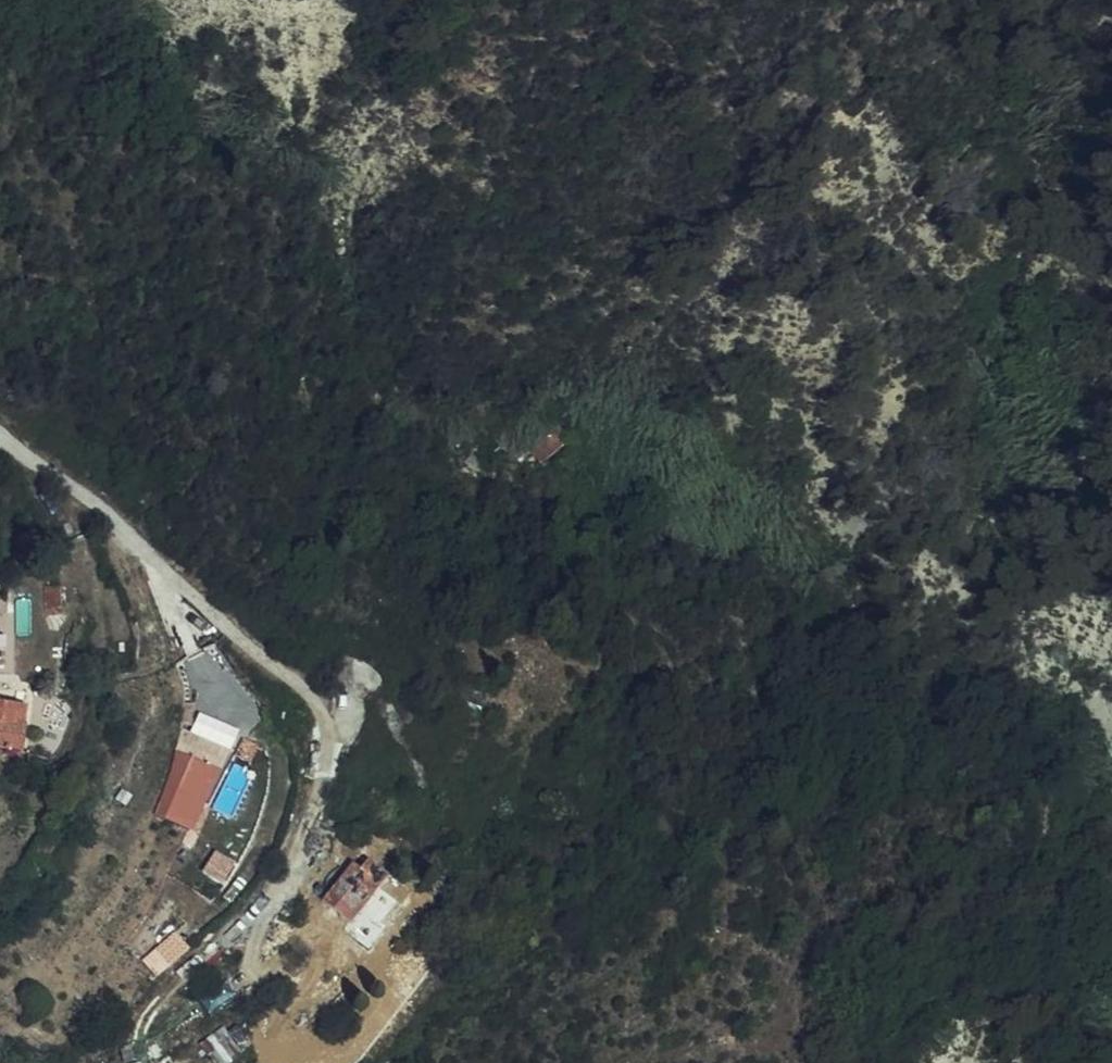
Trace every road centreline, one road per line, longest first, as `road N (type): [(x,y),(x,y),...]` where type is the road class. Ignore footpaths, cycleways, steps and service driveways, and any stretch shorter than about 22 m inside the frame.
road 1 (track): [(173,586),(125,528),(0,433)]

